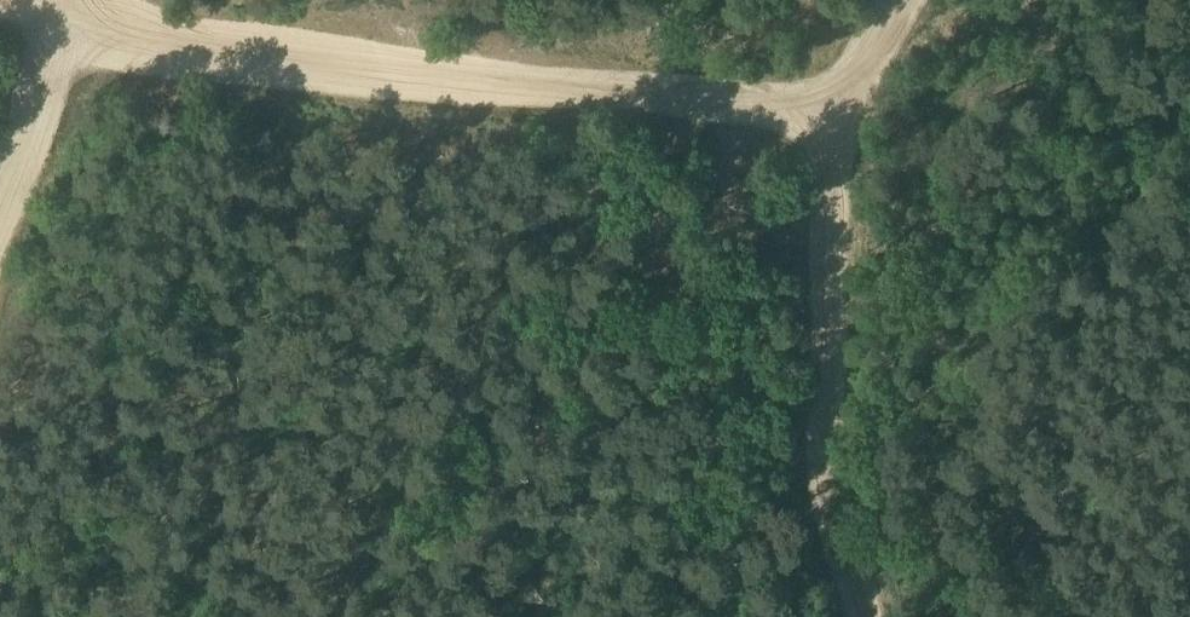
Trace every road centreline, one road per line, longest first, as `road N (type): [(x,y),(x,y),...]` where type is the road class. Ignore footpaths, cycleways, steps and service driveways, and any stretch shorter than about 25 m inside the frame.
road 1 (track): [(35,0),(197,39),(843,121)]
road 2 (track): [(874,616),(849,547),(829,432),(823,315),(831,161),(858,73),(904,0)]
road 3 (track): [(0,202),(48,63),(57,0)]

